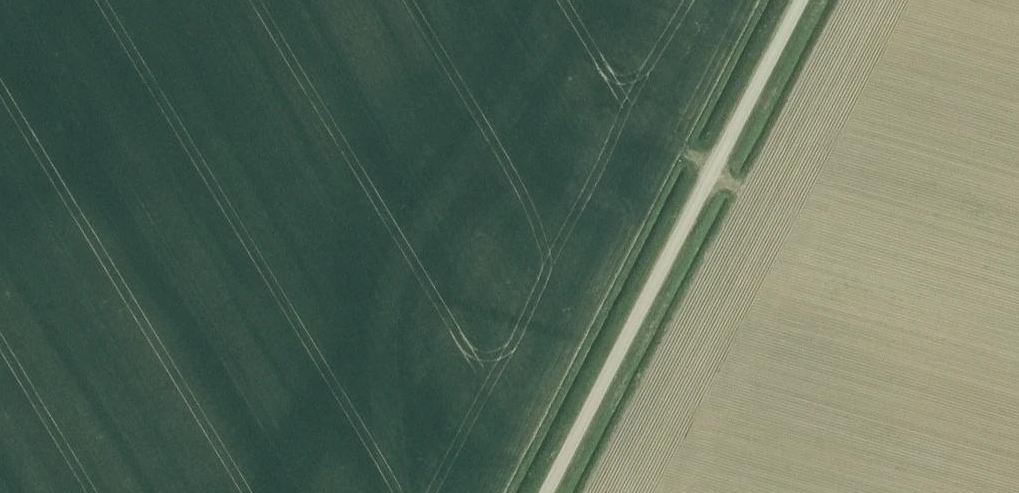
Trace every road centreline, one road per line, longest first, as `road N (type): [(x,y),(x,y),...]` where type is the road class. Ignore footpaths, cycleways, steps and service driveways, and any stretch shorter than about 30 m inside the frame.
road 1 (unclassified): [(541,492),(798,0)]

